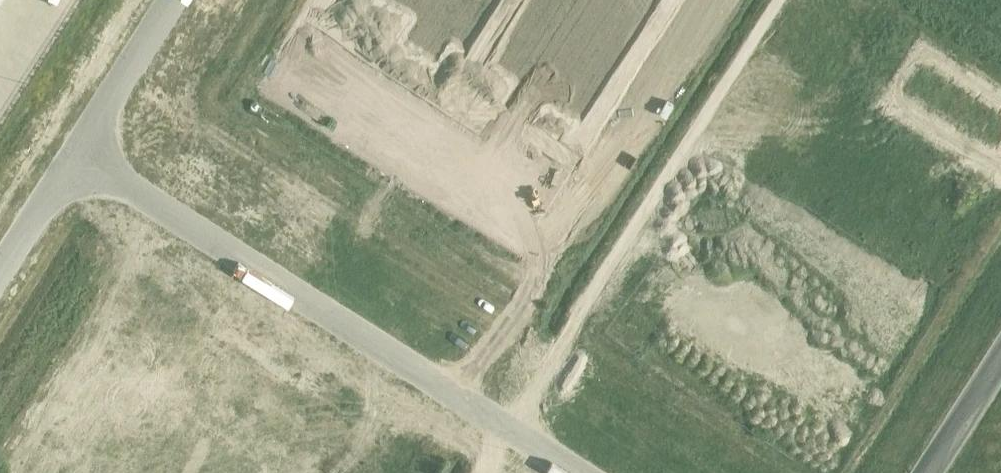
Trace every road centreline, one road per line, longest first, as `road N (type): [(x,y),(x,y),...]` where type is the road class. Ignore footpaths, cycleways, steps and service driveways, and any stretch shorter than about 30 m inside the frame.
road 1 (unclassified): [(77,157),(584,472)]
road 2 (unclassified): [(77,157),(174,0)]
road 3 (unclassified): [(0,276),(77,157)]
road 4 (unclassified): [(925,472),(1000,353)]

